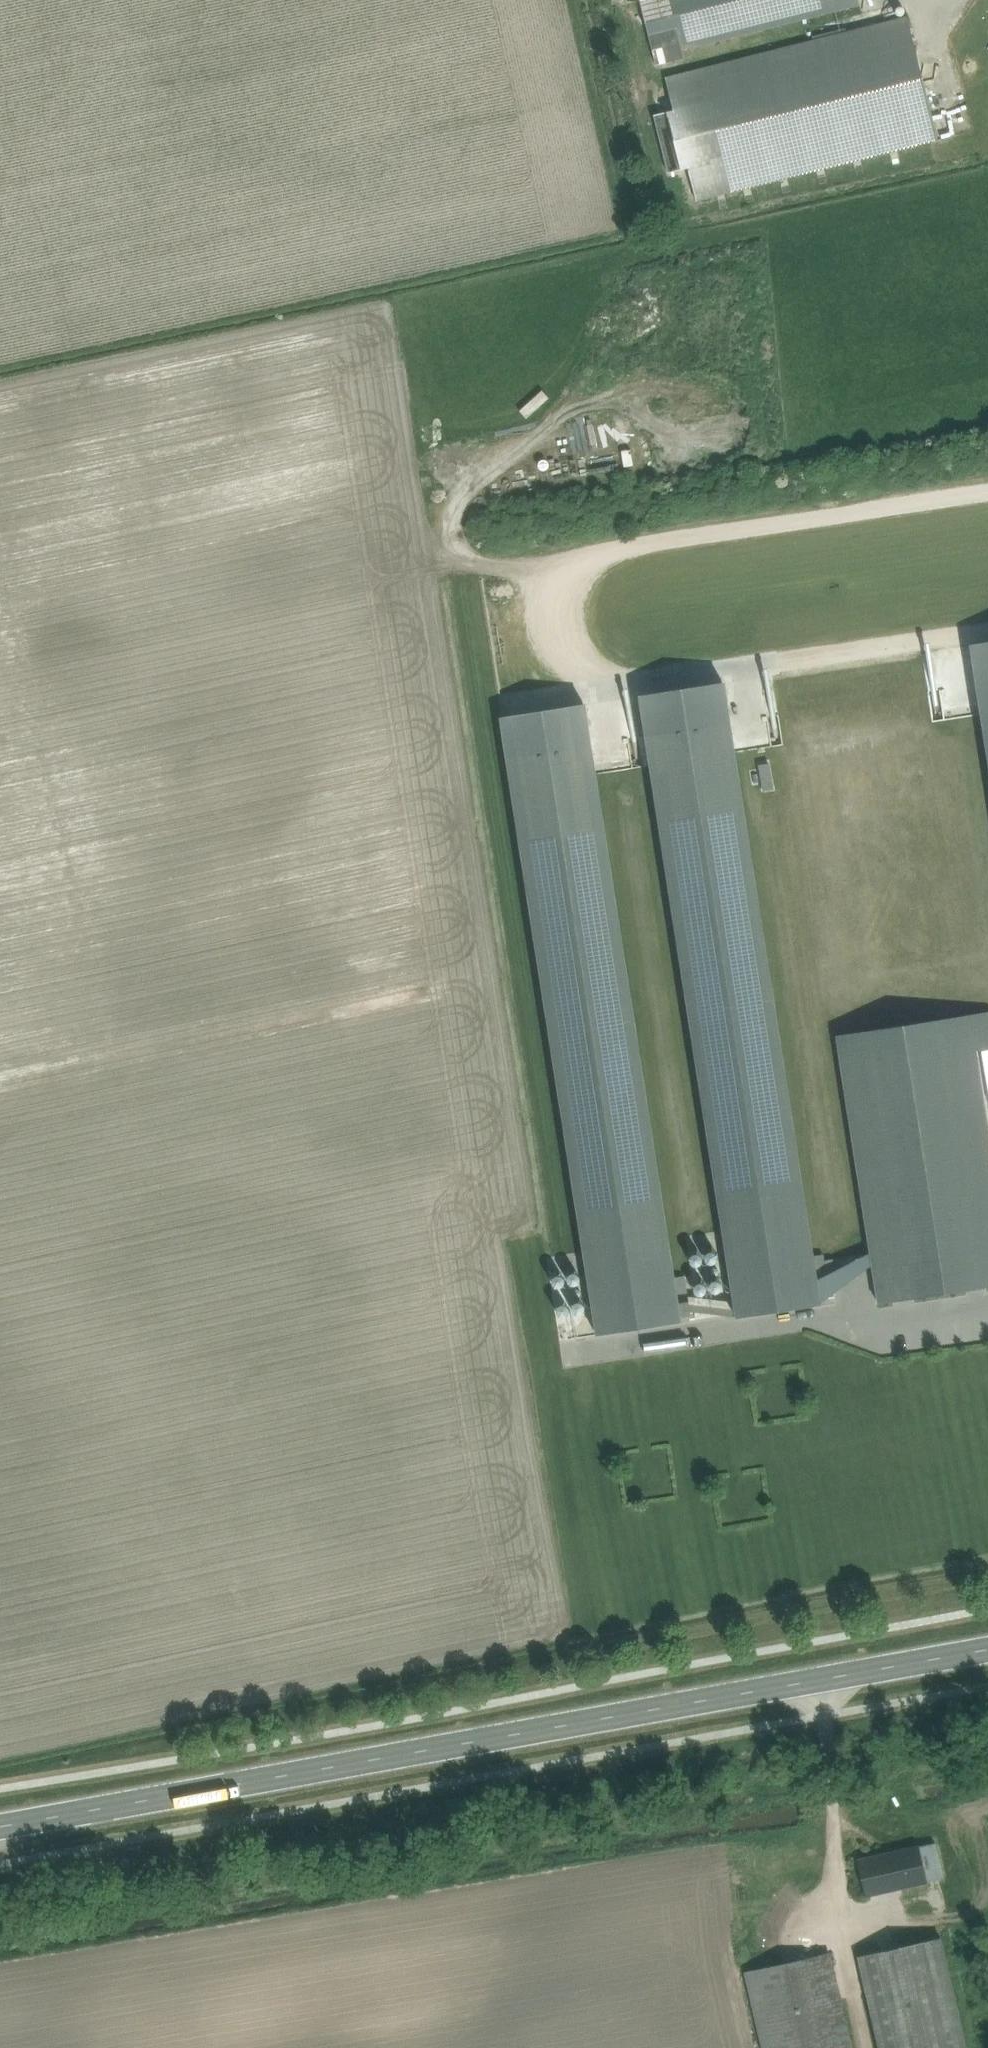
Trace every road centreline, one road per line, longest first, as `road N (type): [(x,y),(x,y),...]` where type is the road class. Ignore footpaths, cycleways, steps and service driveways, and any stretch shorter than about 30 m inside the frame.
road 1 (primary): [(0,1826),(987,1650)]

